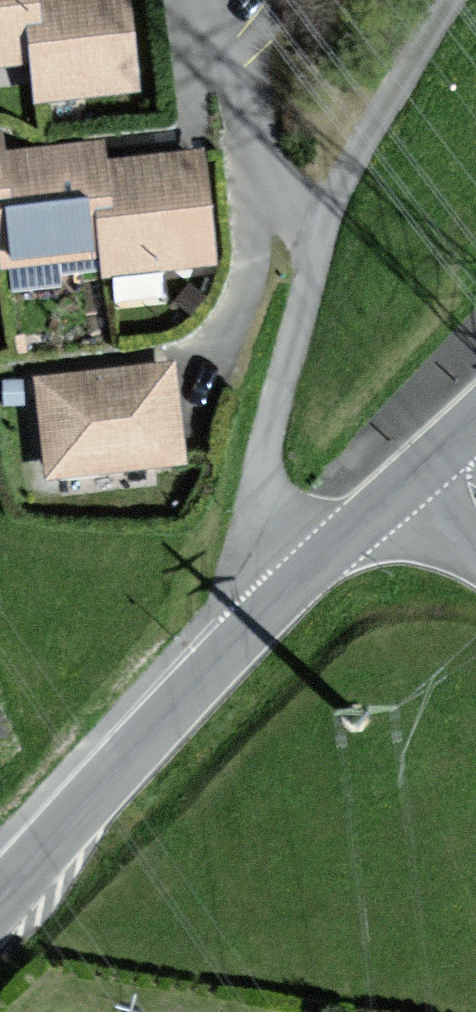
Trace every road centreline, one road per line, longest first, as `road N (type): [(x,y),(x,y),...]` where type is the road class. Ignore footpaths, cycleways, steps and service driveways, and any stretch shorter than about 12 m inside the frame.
road 1 (tertiary): [(287,595),(0,897)]
road 2 (residential): [(287,595),(264,561),(256,500),(281,375),(331,220)]
road 3 (residential): [(331,220),(368,134),(455,0)]
road 4 (residential): [(197,0),(239,122),(258,210)]
road 5 (tertiary): [(433,459),(287,595)]
road 6 (residential): [(258,210),(261,246),(245,303),(201,380)]

